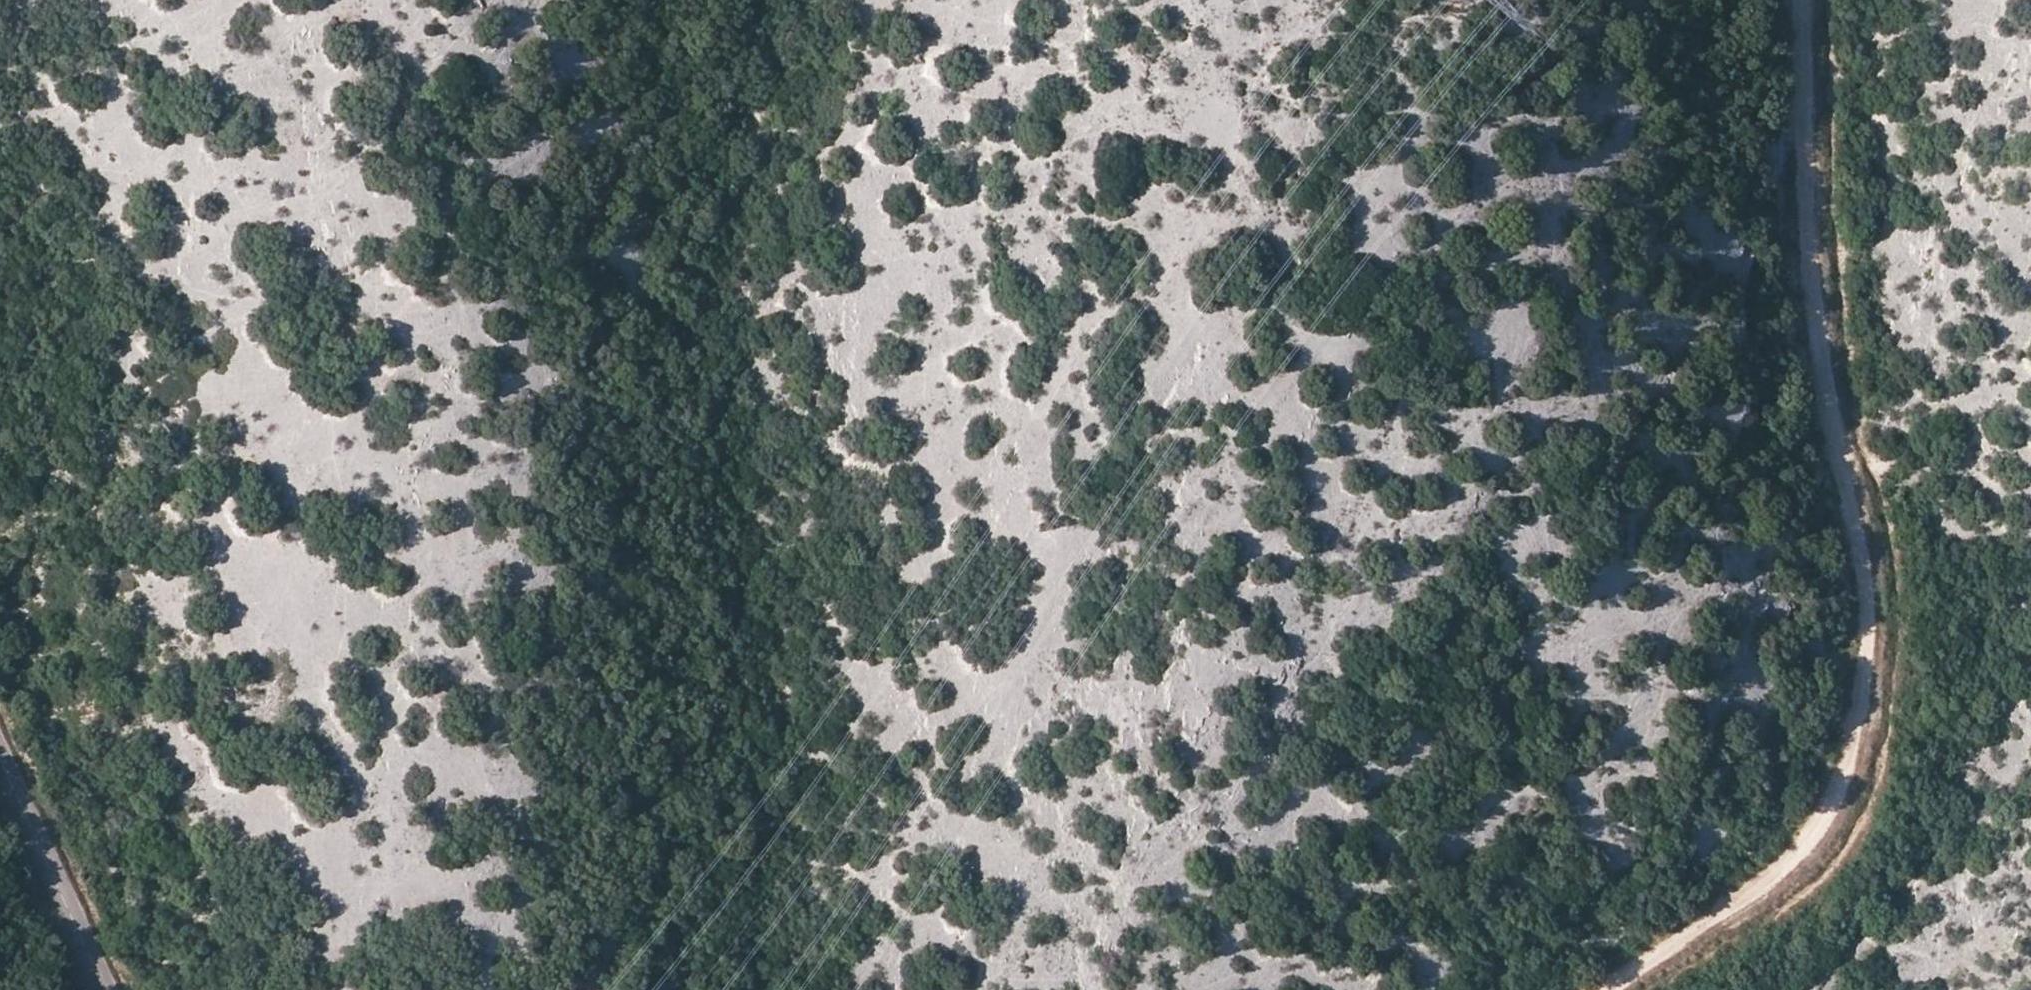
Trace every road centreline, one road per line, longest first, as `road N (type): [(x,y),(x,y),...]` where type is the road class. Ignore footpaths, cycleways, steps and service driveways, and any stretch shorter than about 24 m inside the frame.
road 1 (track): [(1803,0),(1818,352),(1868,598),(1863,712),(1833,807),(1767,888),(1619,989)]
road 2 (tertiary): [(107,989),(0,755)]

